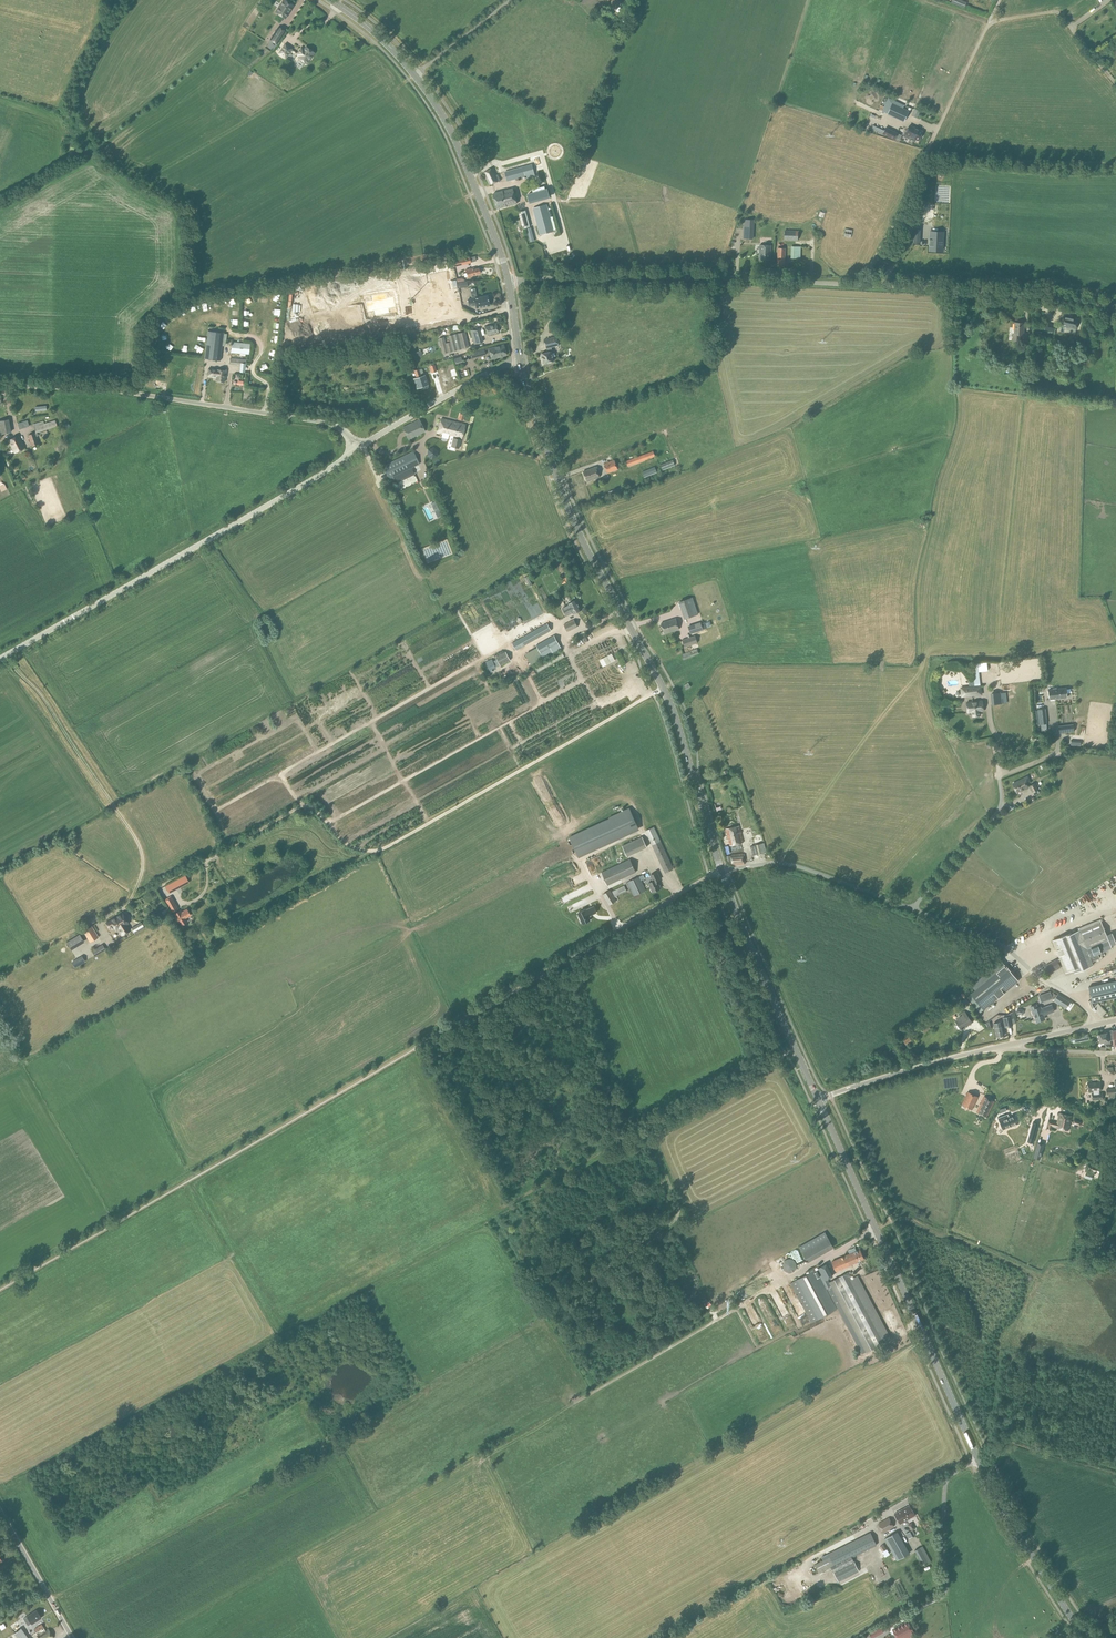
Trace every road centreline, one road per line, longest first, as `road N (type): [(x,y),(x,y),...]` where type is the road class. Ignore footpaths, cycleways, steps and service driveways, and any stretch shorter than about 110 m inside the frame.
road 1 (track): [(129,904),(305,807),(356,848),(392,845),(671,685)]
road 2 (unclassified): [(1115,309),(1055,296),(762,280),(510,283)]
road 3 (secondary): [(1086,1637),(1002,1502),(819,1100)]
road 4 (secondary): [(722,871),(675,711),(569,509),(520,358)]
road 5 (track): [(785,1054),(514,1200),(416,1048)]
road 6 (track): [(414,1046),(0,1287)]
road 7 (unclassified): [(1103,1023),(994,940),(912,907),(789,864),(722,871)]
road 8 (tertiary): [(0,658),(358,450)]
road 9 (unclassified): [(0,384),(134,393),(327,423),(358,450)]
road 10 (track): [(575,1402),(891,1221)]
road 11 (track): [(107,938),(101,922),(129,904),(141,878),(140,846),(8,654)]
road 12 (secondary): [(510,283),(446,121),(392,48),(330,0)]
road 13 (track): [(414,1046),(684,890)]
road 14 (secondary): [(819,1100),(722,871)]
road 15 (unclassified): [(819,1100),(1004,1046)]
road 16 (tertiary): [(358,450),(520,358)]
road 17 (unclassified): [(73,1637),(0,1510)]

